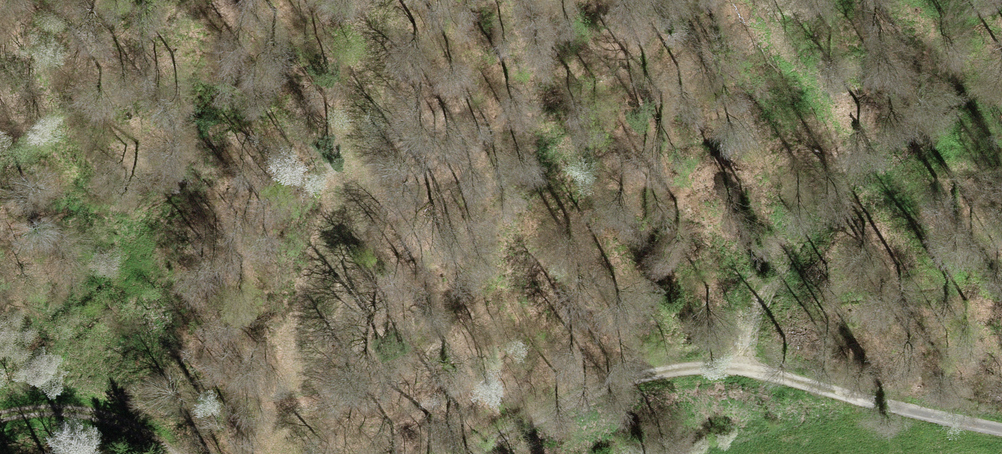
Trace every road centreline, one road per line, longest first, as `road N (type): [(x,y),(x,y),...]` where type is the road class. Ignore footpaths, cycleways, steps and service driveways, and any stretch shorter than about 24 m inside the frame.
road 1 (track): [(22,410),(60,381),(124,359),(171,365),(257,406),(287,411),(319,405),(425,340),(452,304),(525,132),(549,112),(640,81),(671,44),(690,0)]
road 2 (track): [(1001,428),(773,376),(691,372),(603,390),(474,453)]
road 3 (track): [(173,453),(99,415),(48,408),(0,418)]

